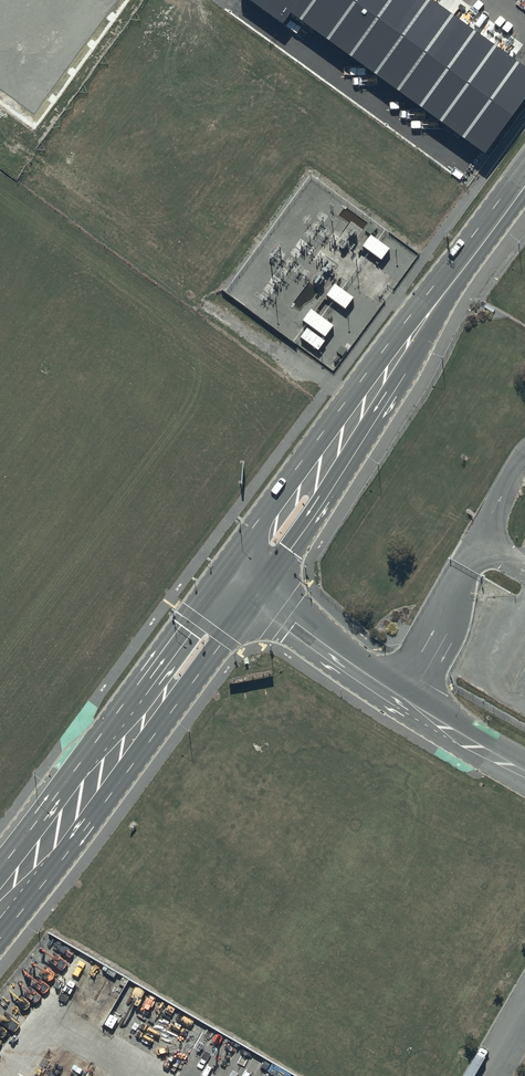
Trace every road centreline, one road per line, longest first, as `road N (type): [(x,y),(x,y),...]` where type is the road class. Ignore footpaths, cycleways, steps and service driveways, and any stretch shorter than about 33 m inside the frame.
road 1 (secondary): [(259,595),(0,937)]
road 2 (secondary): [(0,867),(226,571)]
road 3 (secondary): [(423,322),(407,369),(259,595)]
road 4 (secondary): [(226,571),(383,352),(423,322)]
road 5 (unclassified): [(259,595),(375,680),(524,773)]
road 6 (secondary): [(423,322),(524,184)]

